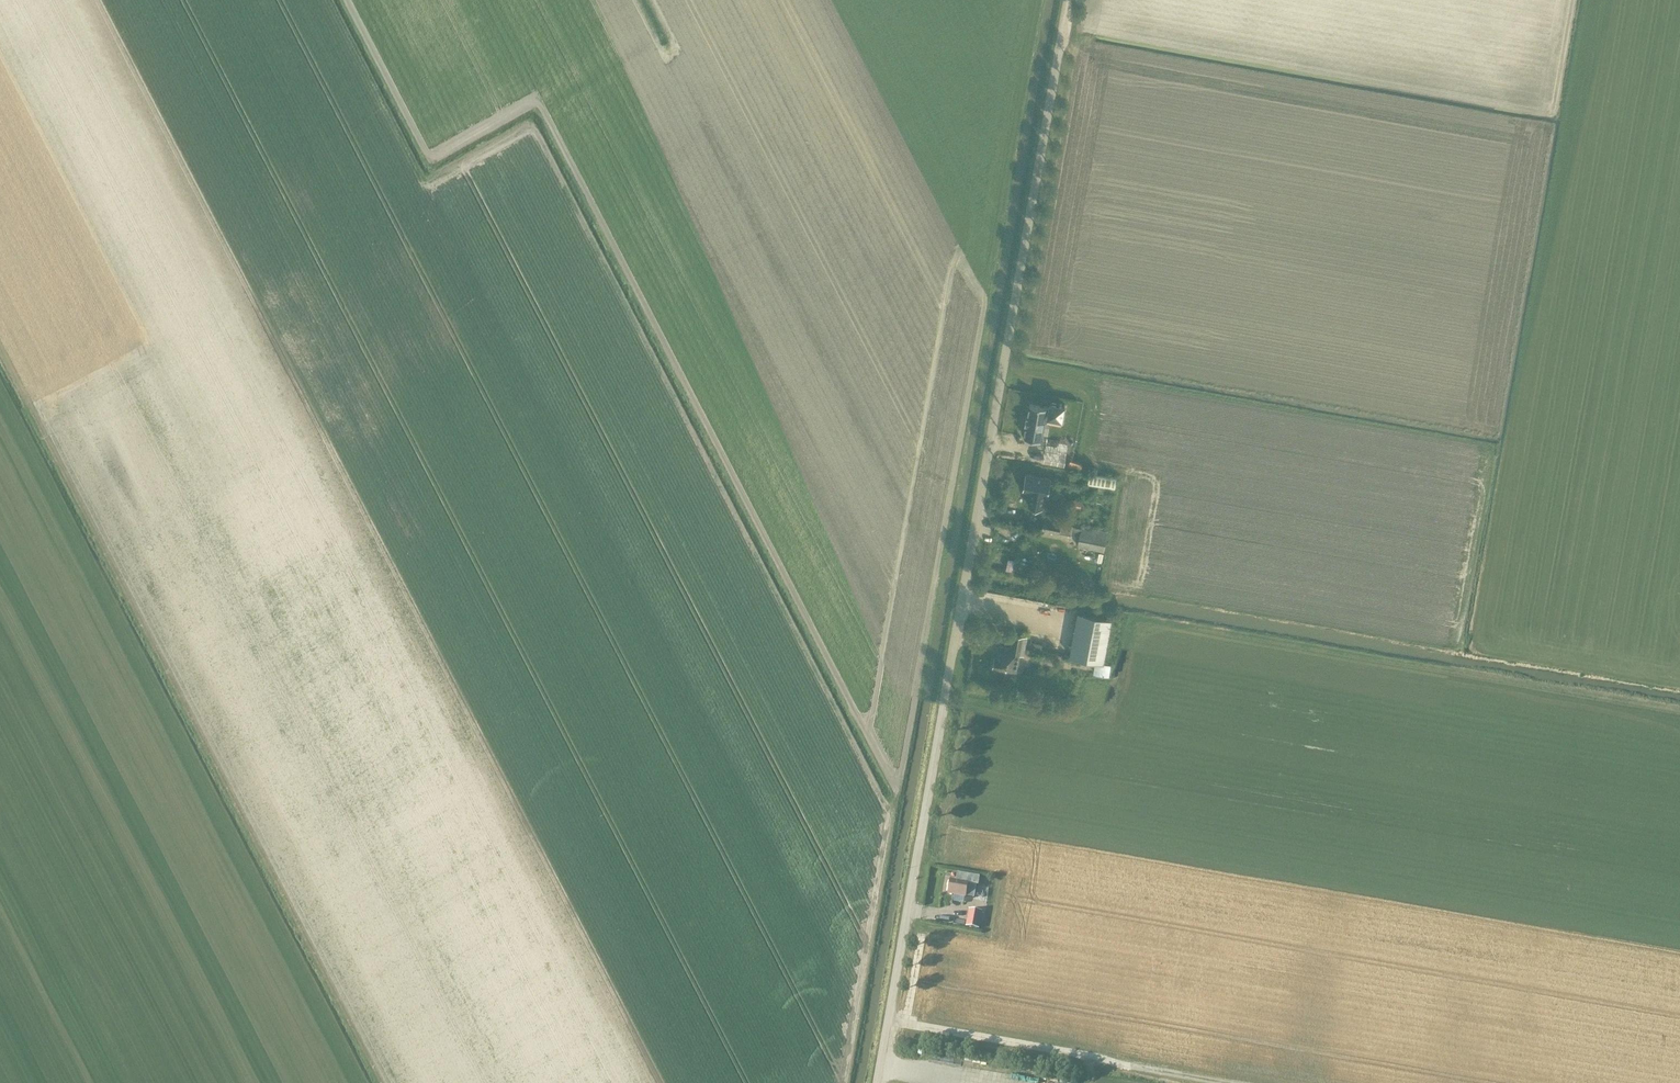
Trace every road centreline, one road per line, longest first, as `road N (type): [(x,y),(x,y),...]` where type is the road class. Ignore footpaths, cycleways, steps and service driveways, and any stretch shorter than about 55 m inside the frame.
road 1 (unclassified): [(873,1082),(1067,0)]

